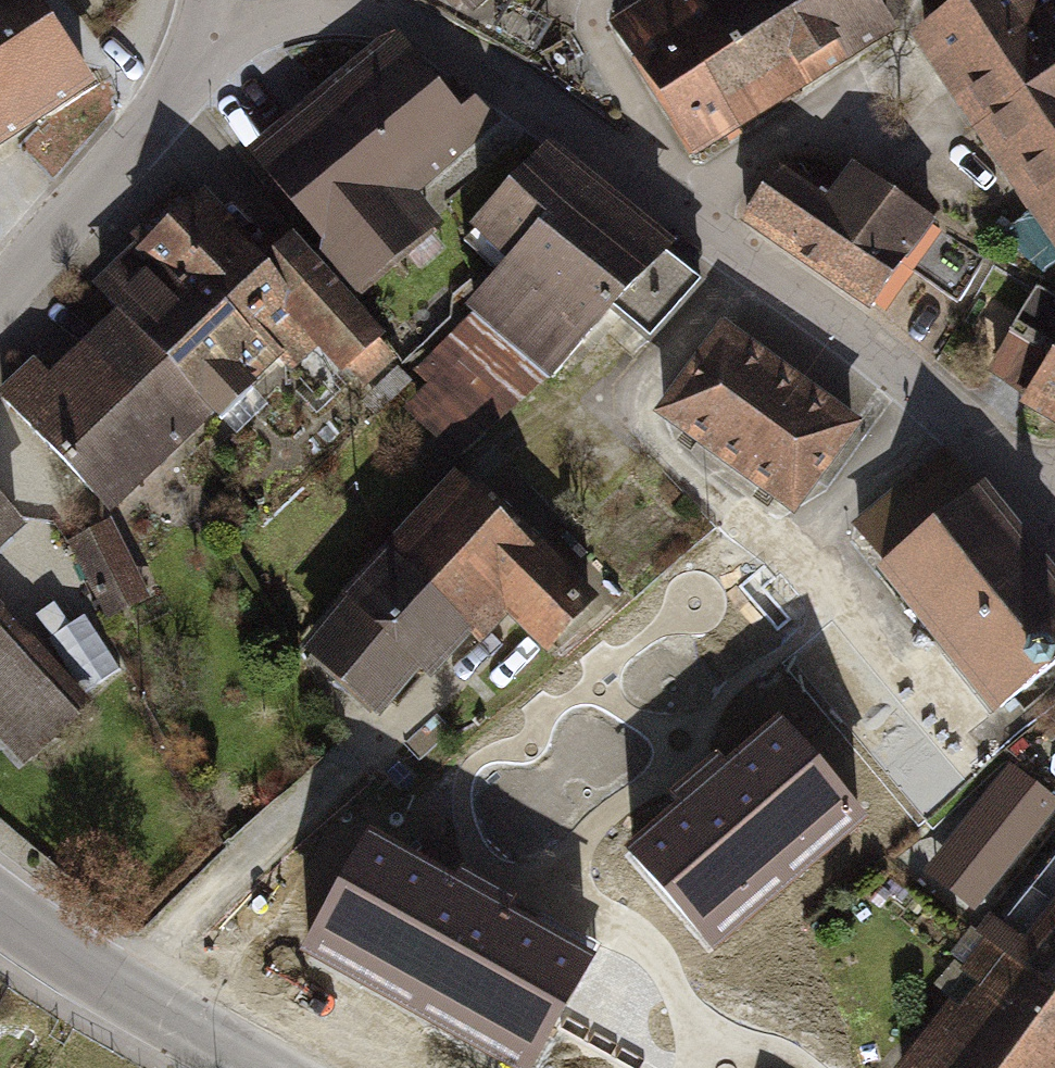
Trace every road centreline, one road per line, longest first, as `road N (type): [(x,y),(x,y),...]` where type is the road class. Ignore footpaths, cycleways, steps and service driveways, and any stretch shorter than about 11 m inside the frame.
road 1 (residential): [(358,0),(480,62),(857,336),(1001,462),(1042,511)]
road 2 (secondary): [(0,906),(262,1067)]
road 3 (residential): [(0,291),(199,57)]
road 4 (residential): [(199,57),(325,0)]

